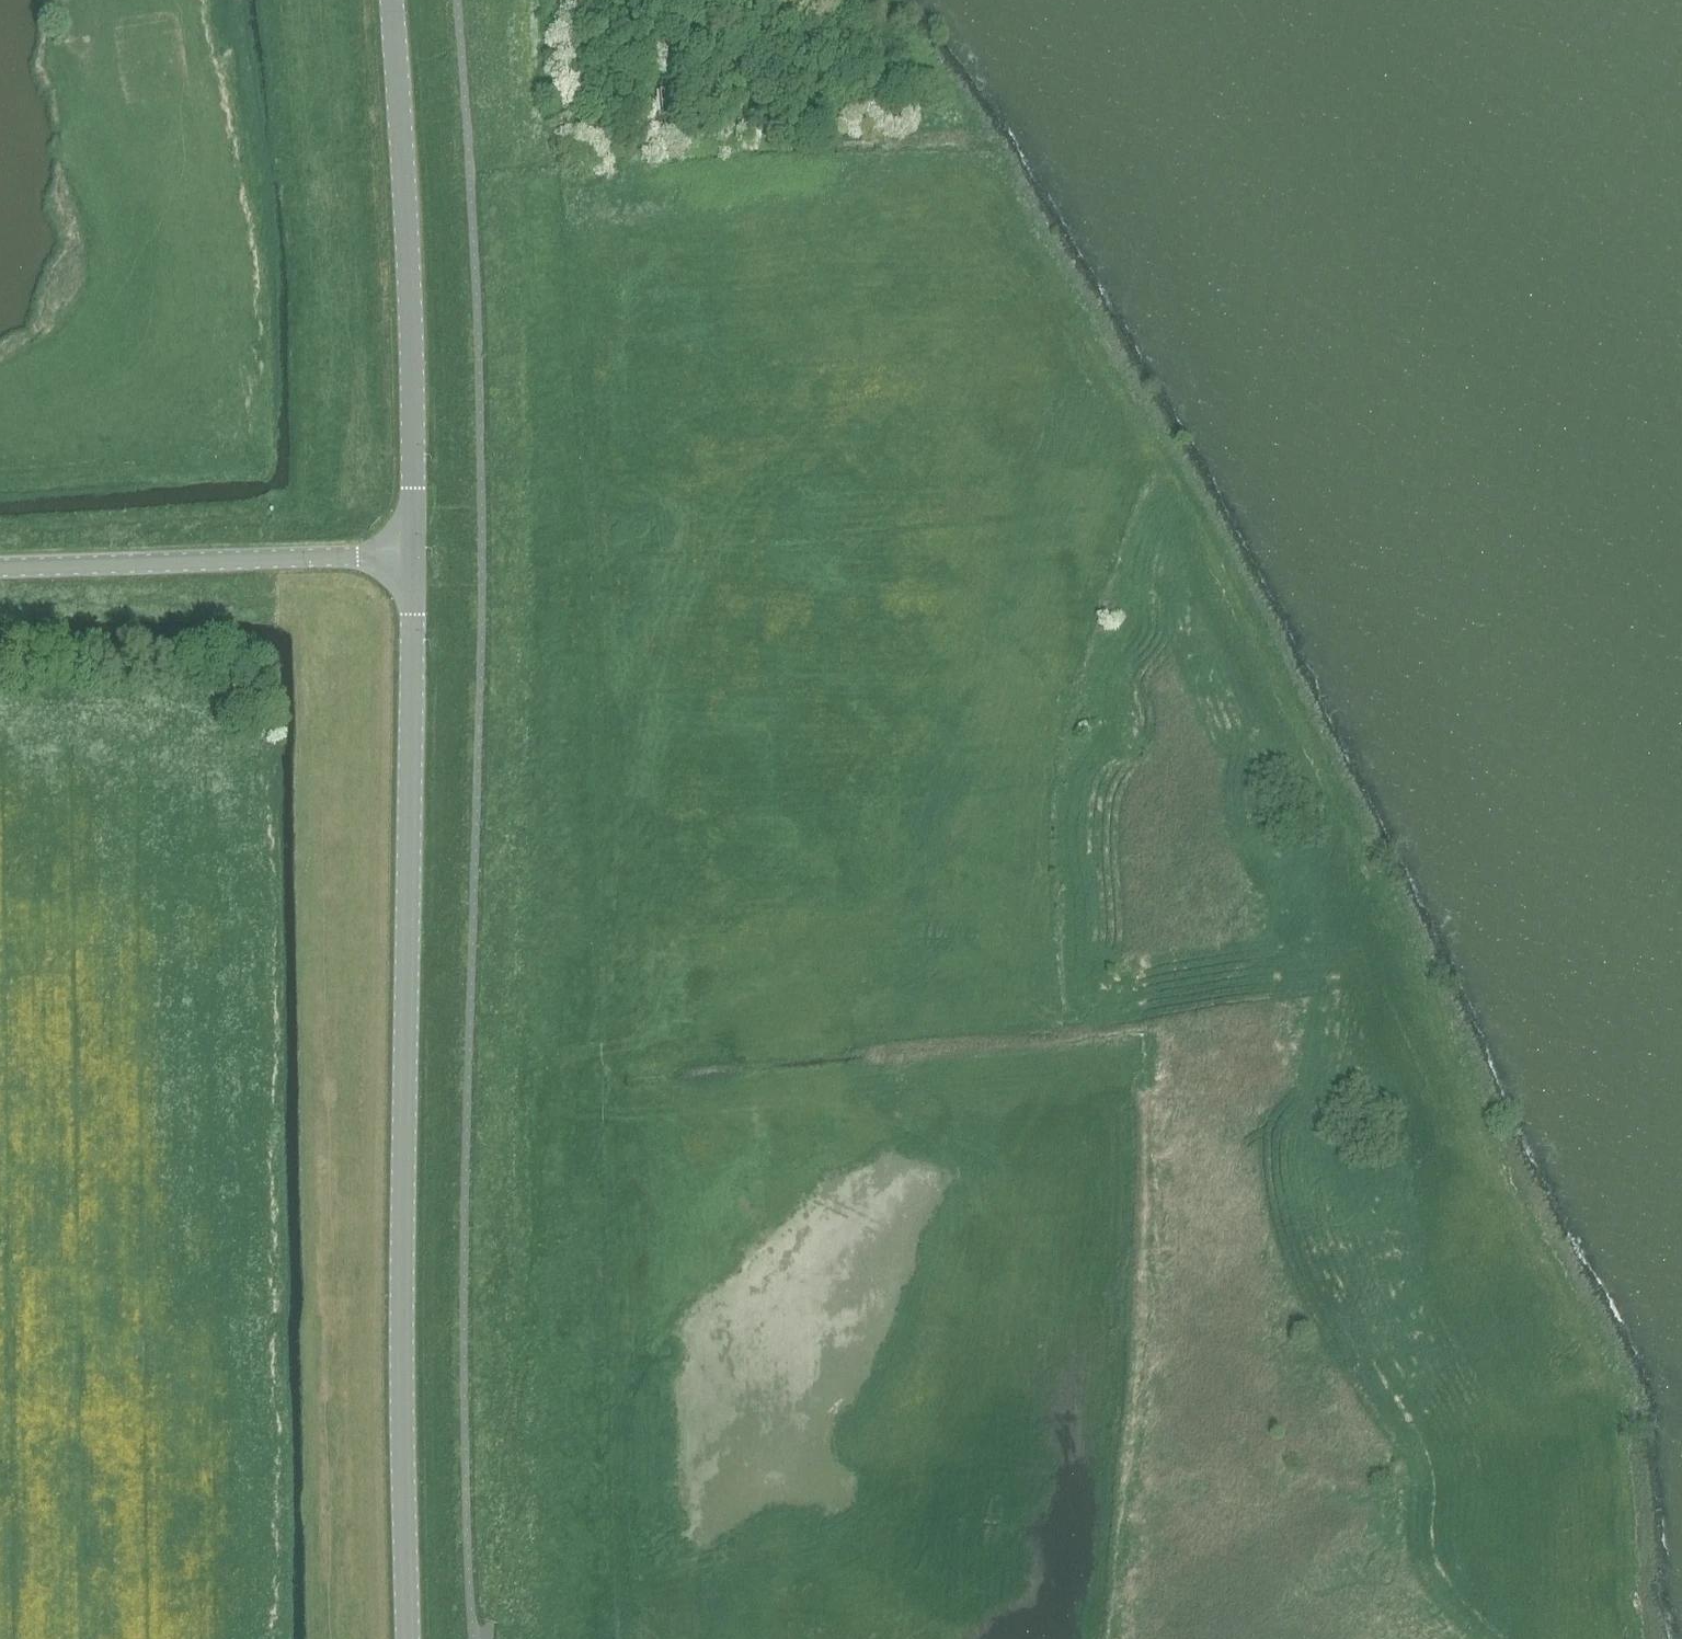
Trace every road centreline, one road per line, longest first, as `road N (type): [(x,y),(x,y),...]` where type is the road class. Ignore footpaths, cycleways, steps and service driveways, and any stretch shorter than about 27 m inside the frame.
road 1 (tertiary): [(406,1638),(403,1128),(413,553)]
road 2 (tertiary): [(413,553),(406,208),(390,0)]
road 3 (unclassified): [(0,569),(413,553)]

